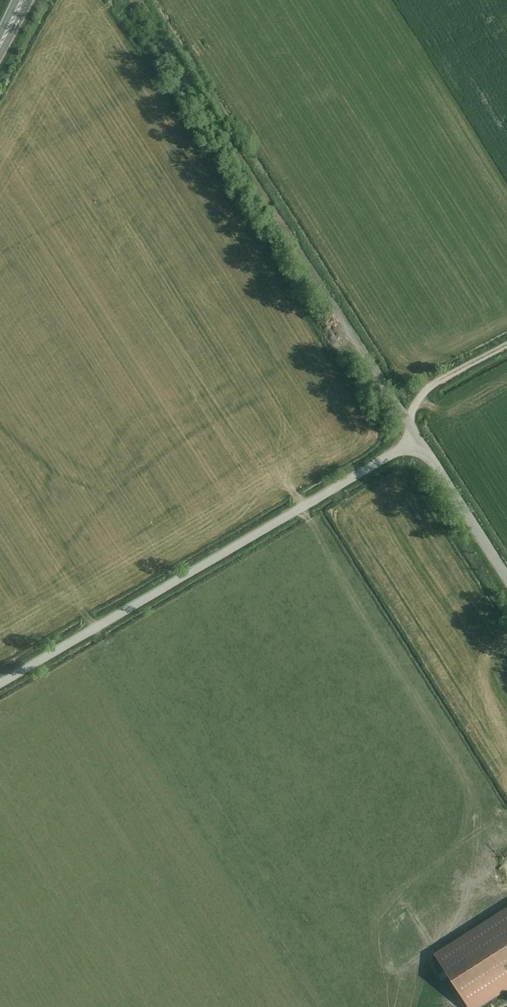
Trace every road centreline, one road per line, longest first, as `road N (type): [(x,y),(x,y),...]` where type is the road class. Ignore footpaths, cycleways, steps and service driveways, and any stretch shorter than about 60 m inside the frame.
road 1 (unclassified): [(506,585),(411,439),(0,682)]
road 2 (track): [(411,439),(414,408),(428,387),(506,344)]

